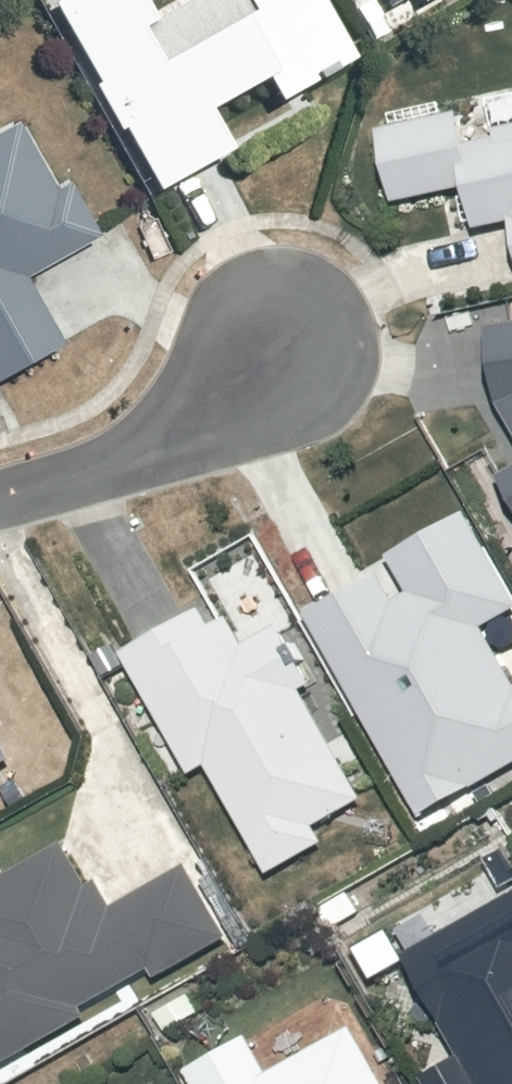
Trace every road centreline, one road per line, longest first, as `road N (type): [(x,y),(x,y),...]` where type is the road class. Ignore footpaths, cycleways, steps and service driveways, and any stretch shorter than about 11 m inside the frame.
road 1 (residential): [(0,503),(139,457),(295,367)]

